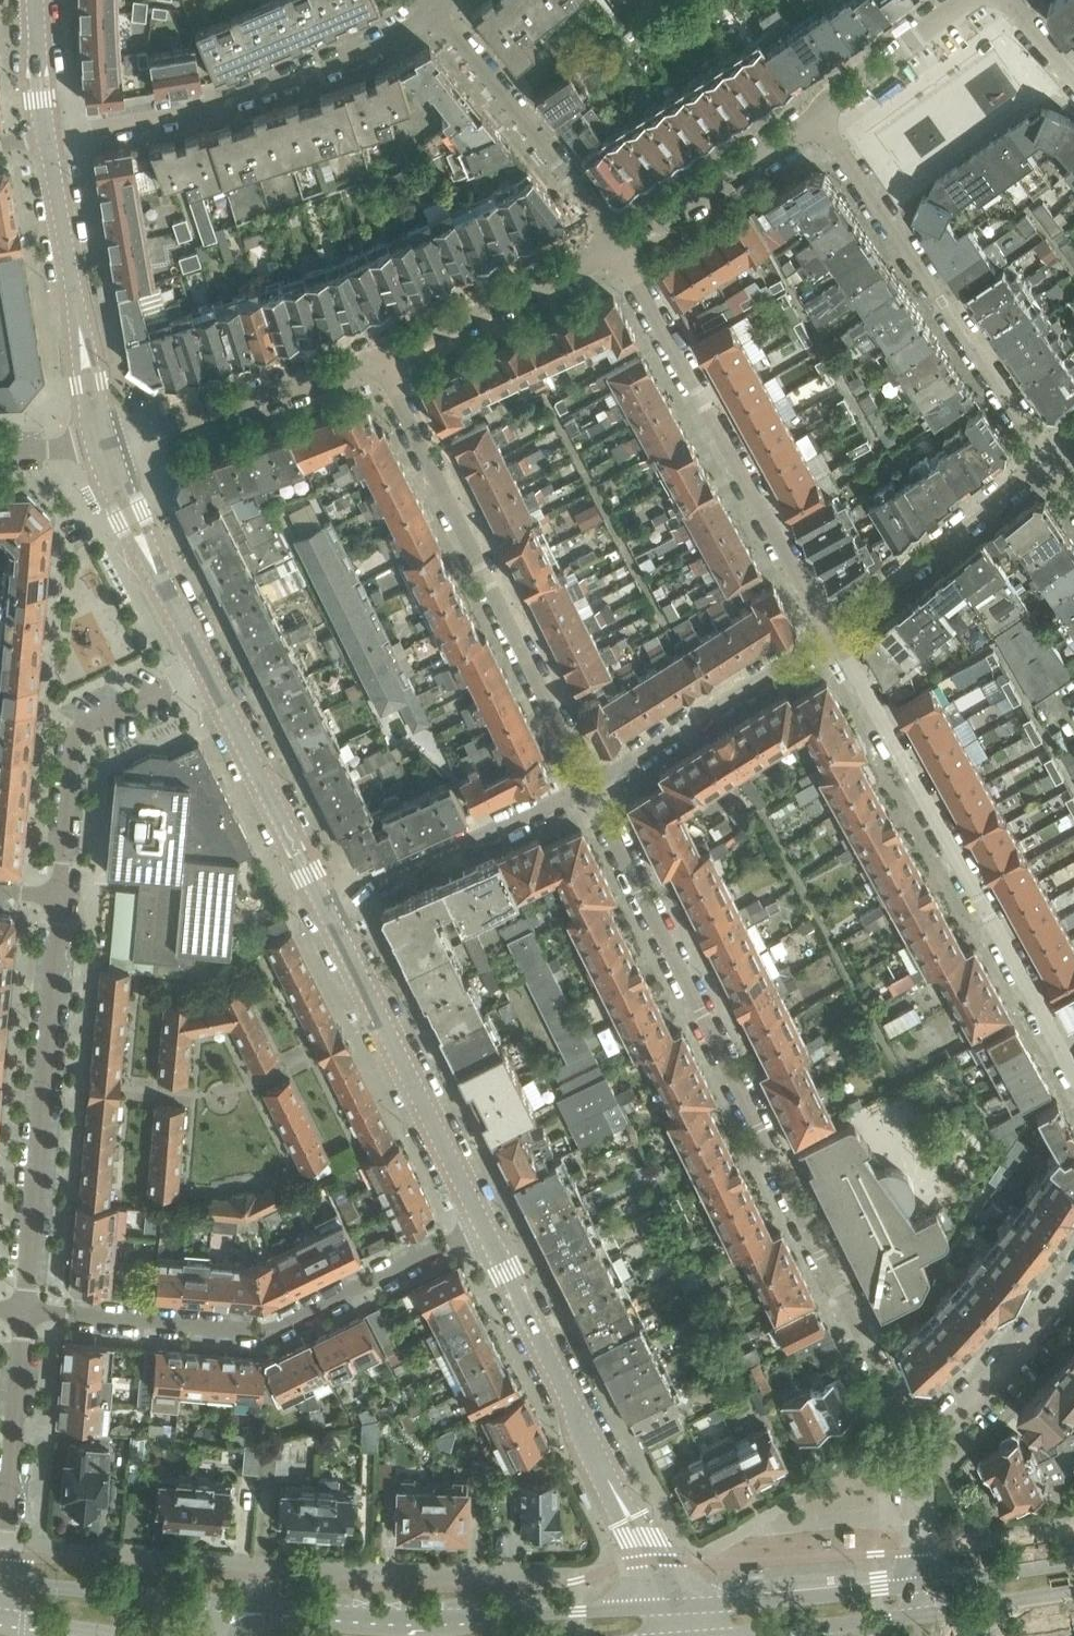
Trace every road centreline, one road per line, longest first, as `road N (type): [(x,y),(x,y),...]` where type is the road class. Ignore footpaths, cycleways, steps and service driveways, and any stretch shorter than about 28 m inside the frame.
road 1 (residential): [(587,788),(923,1445)]
road 2 (residential): [(1073,1072),(831,635)]
road 3 (residential): [(26,1310),(261,1331),(484,1226)]
road 4 (residential): [(377,356),(587,788)]
road 5 (residential): [(831,635),(617,245)]
road 6 (secondary): [(676,1607),(429,1618),(235,1604)]
road 7 (residential): [(676,1607),(484,1226)]
road 8 (residential): [(26,1310),(61,895)]
road 9 (residential): [(47,136),(181,113),(340,62),(439,8)]
road 10 (residential): [(1045,457),(821,126)]
road 11 (residential): [(484,1226),(326,907)]
road 12 (residential): [(105,449),(47,136)]
road 13 (residential): [(207,669),(74,735),(61,895)]
road 14 (residential): [(617,245),(439,8)]
road 15 (residential): [(587,788),(831,635)]
road 16 (residential): [(105,449),(377,356)]
road 17 (residential): [(326,907),(587,788)]
road 18 (residential): [(831,635),(1045,457)]
road 19 (residential): [(3,1581),(26,1310)]
road 20 (residential): [(326,907),(207,669)]
road 21 (residential): [(377,356),(617,245)]
road 22 (secondary): [(924,1585),(676,1607)]
road 23 (residential): [(207,669),(105,449)]
road 24 (residential): [(617,245),(821,126)]
road 25 (secondary): [(235,1604),(3,1581)]
road 26 (residential): [(923,1445),(1011,1361),(1073,1284)]
road 27 (secondary): [(722,1635),(928,1615)]
road 28 (residential): [(821,126),(825,100),(974,0)]
road 29 (secondary): [(1073,1562),(924,1585)]
road 30 (secondary): [(928,1615),(1073,1593)]
road 31 (residential): [(924,1585),(915,1465),(923,1445)]
road 32 (residential): [(47,136),(35,0)]
road 33 (secondary): [(0,1617),(135,1635)]

